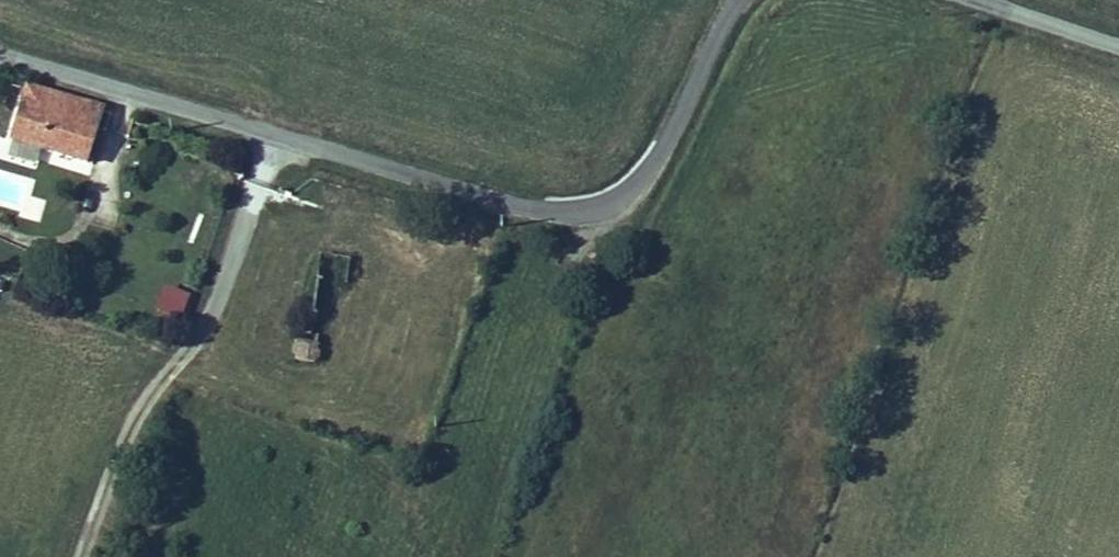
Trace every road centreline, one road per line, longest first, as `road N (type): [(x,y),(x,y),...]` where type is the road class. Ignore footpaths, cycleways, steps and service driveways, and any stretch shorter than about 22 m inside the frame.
road 1 (residential): [(0,44),(524,201),(597,209),(624,193),(667,142),(736,0)]
road 2 (track): [(83,556),(123,439),(230,289),(278,127)]

